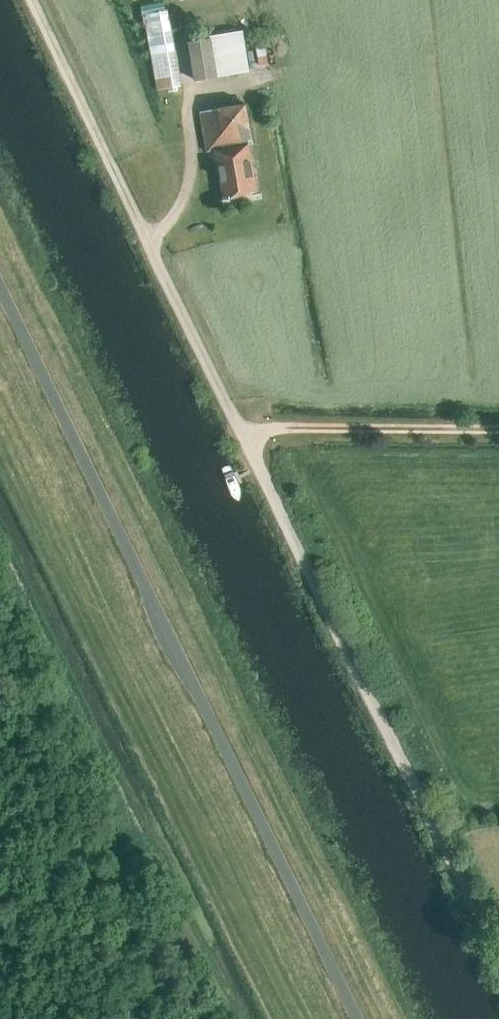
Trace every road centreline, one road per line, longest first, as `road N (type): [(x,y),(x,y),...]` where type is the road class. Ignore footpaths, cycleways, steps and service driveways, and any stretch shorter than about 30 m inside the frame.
road 1 (track): [(498,950),(34,0)]
road 2 (unclassified): [(356,1018),(0,301)]
road 3 (track): [(246,434),(278,427),(498,428)]

